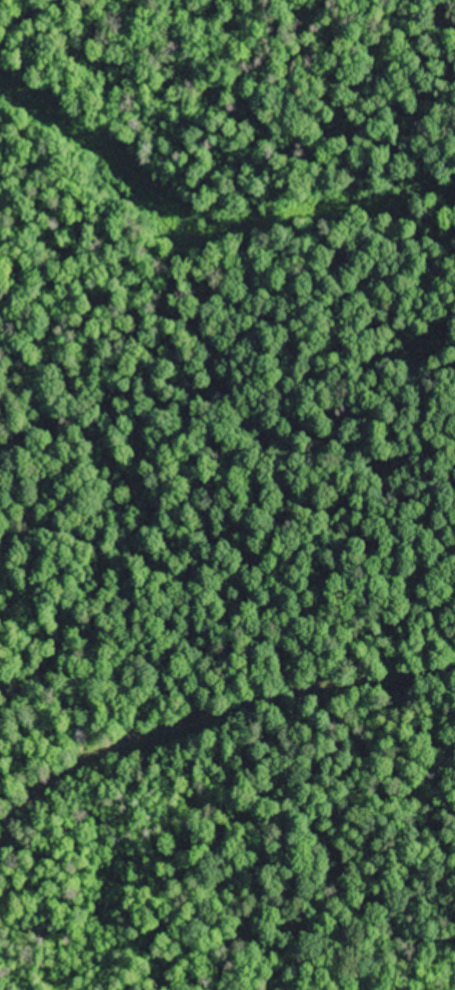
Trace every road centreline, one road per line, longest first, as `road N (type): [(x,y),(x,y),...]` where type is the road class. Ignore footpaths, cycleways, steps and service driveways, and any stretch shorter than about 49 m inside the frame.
road 1 (track): [(0,767),(45,731),(454,569)]

